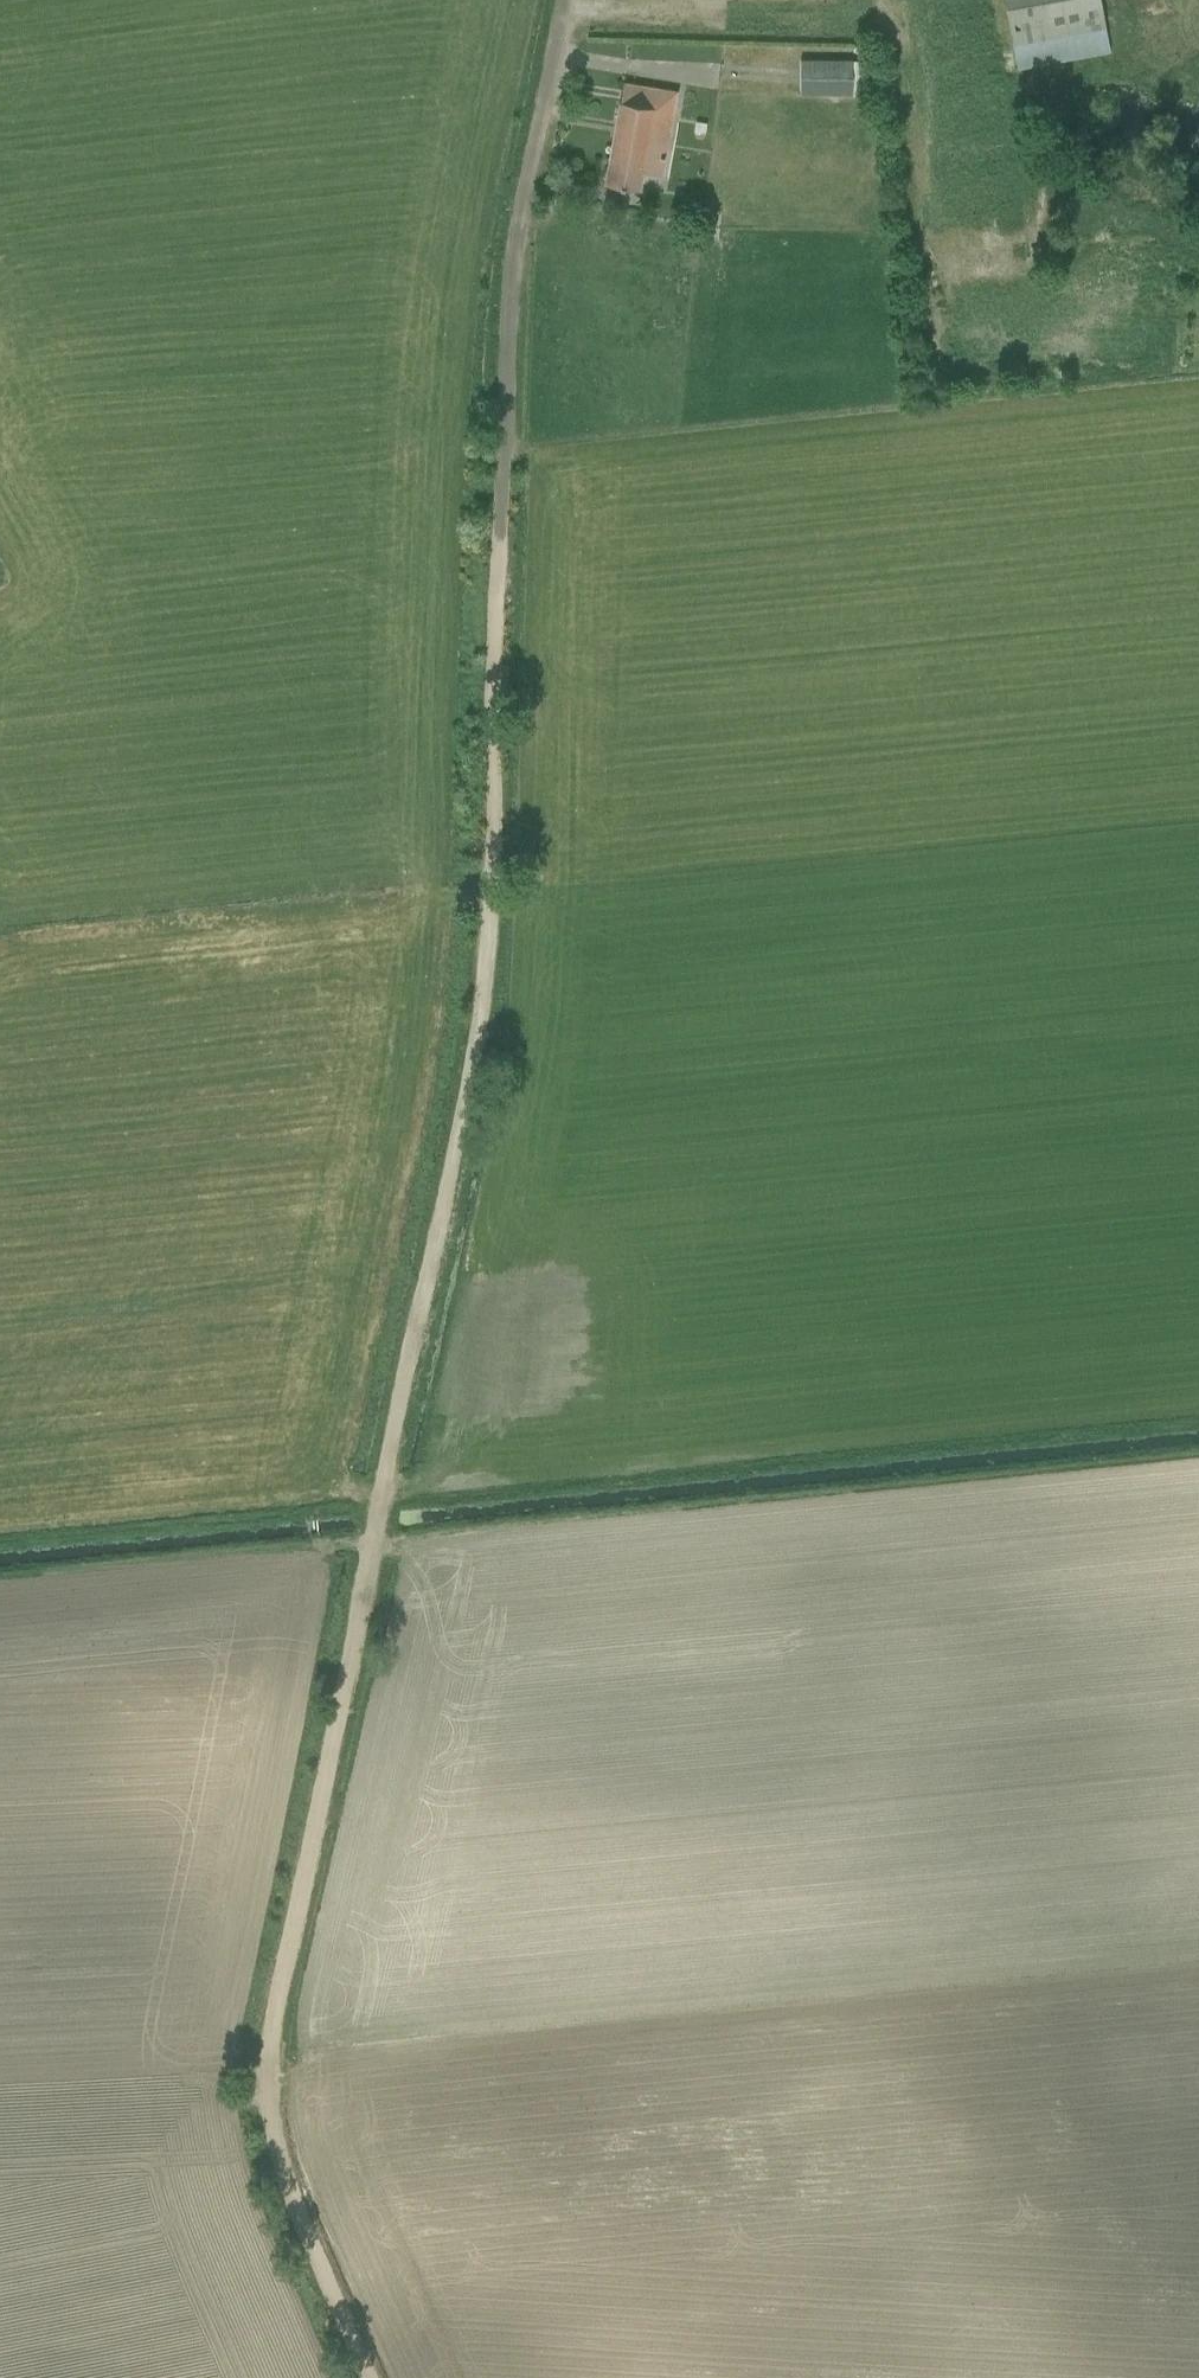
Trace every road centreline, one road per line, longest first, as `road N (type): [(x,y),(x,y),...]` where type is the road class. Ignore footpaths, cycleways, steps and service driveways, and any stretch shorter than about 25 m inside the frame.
road 1 (track): [(576,0),(542,161),(501,580),(483,997),(459,1176),(388,1474),(270,2117),(369,2377)]

